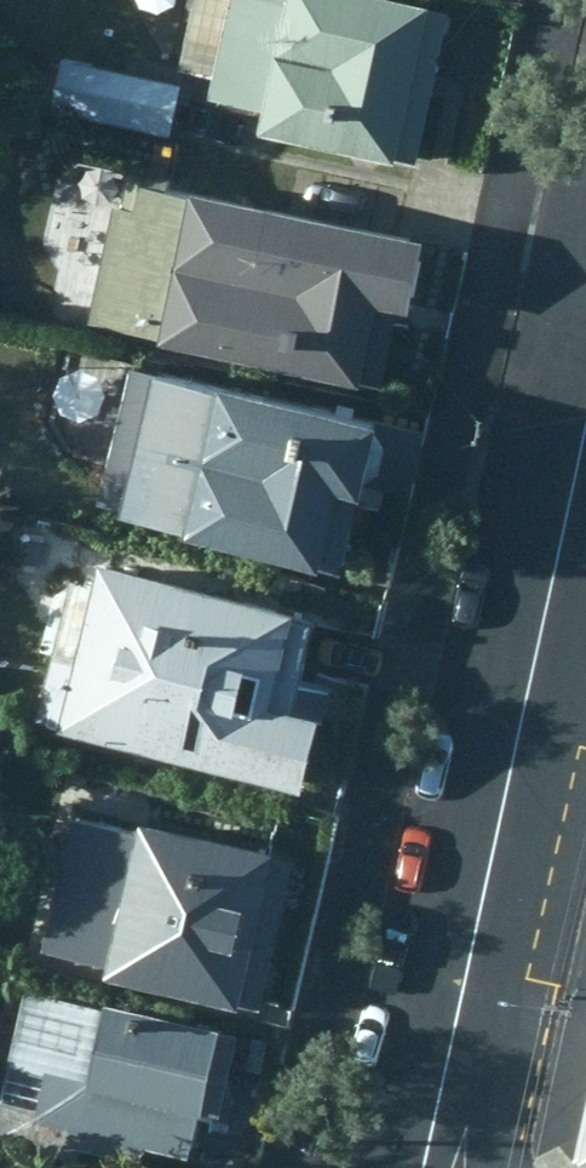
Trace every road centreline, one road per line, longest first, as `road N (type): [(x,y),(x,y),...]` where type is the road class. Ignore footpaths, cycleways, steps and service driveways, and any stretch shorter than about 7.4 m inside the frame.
road 1 (tertiary): [(425,1167),(585,450)]

